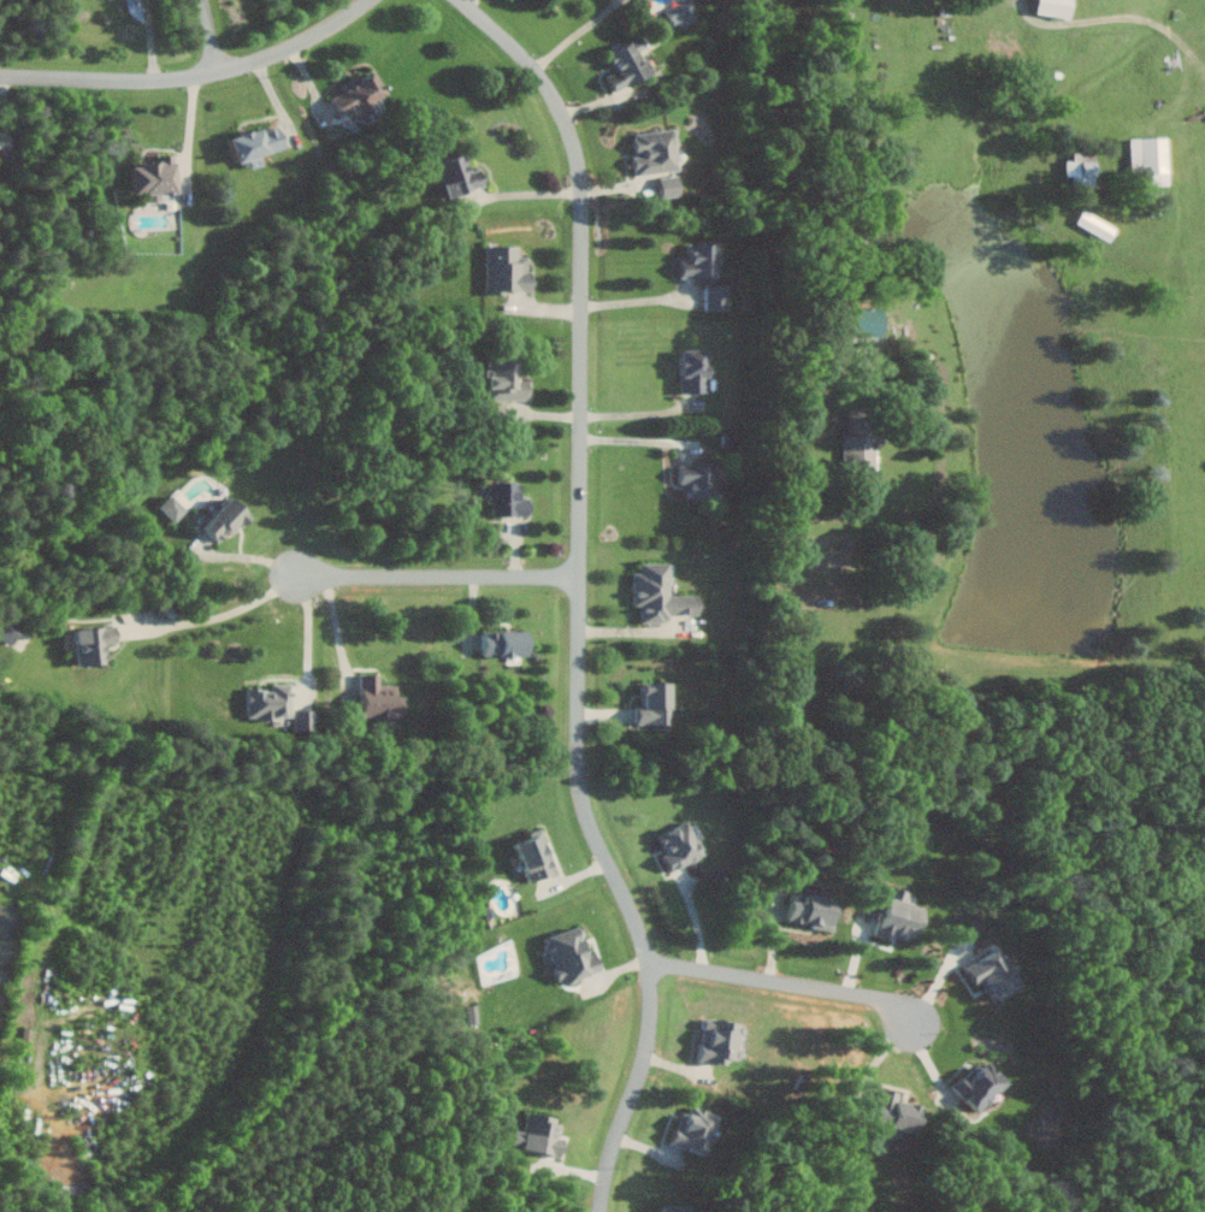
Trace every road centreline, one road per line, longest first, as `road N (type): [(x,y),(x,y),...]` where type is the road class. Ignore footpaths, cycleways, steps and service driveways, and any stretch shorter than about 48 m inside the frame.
road 1 (residential): [(581,577),(581,791),(650,959),(654,994),(650,1039),(609,1154),(601,1211)]
road 2 (residential): [(461,0),(536,66),(561,105),(584,172),(581,577)]
road 3 (residential): [(371,0),(282,54),(176,81),(0,77)]
road 4 (residential): [(650,959),(857,992),(896,1003),(920,1027)]
road 5 (residential): [(303,574),(581,577)]

